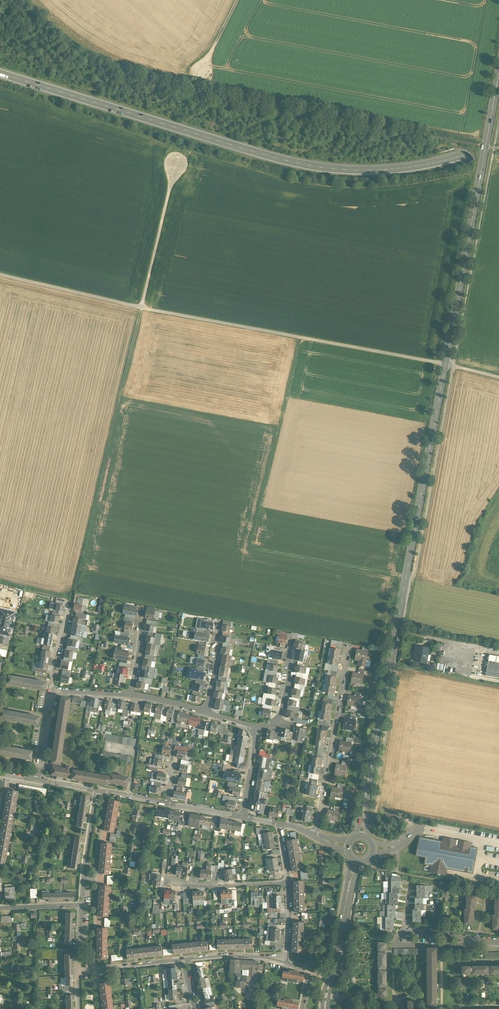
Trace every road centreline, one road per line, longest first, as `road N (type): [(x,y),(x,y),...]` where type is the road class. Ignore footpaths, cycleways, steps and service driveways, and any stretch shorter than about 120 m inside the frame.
road 1 (secondary): [(359,838),(498,76)]
road 2 (primary): [(0,74),(327,167),(421,164),(498,140)]
road 3 (track): [(0,275),(498,378)]
road 4 (track): [(300,338),(250,548),(406,578)]
road 5 (track): [(74,589),(141,308)]
road 6 (residential): [(314,836),(349,647)]
road 7 (residential): [(477,940),(399,936),(407,945),(470,943)]
road 8 (secondary): [(325,1008),(356,859)]
road 9 (track): [(176,165),(141,308)]
road 10 (residential): [(37,781),(167,804)]
road 11 (residential): [(166,882),(290,883)]

